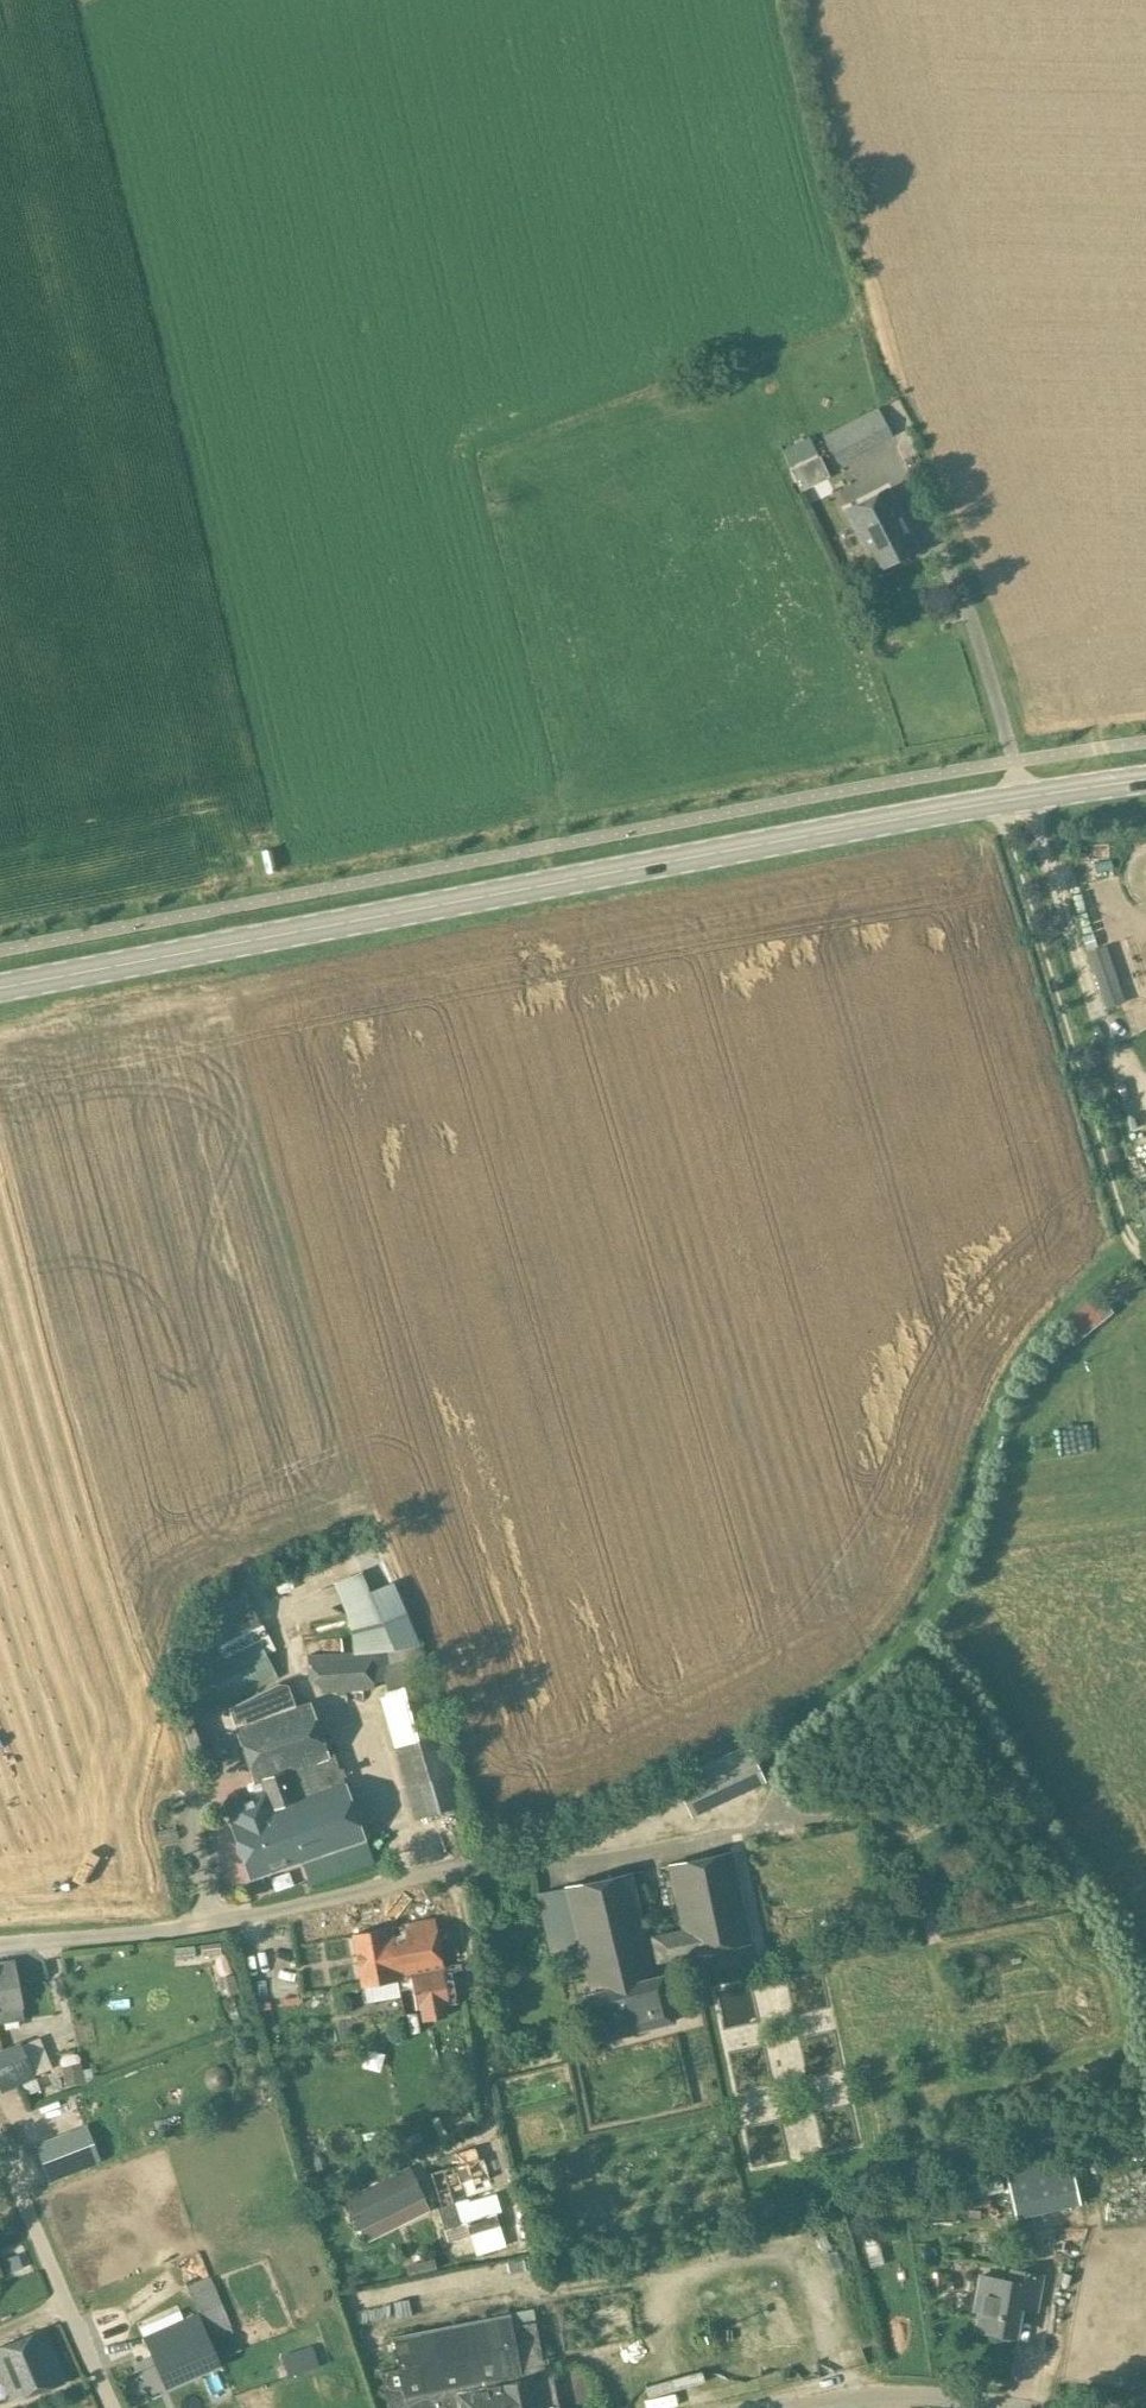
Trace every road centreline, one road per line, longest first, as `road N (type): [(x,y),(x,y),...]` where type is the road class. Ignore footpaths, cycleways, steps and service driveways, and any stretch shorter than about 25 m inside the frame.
road 1 (secondary): [(0,990),(1145,779)]
road 2 (unclassified): [(0,1945),(229,1921),(652,1827)]
road 3 (track): [(864,1665),(945,1564),(989,1403),(1009,1361),(1063,1290),(1131,1246)]
road 4 (track): [(1131,1246),(994,804)]
road 5 (unclassified): [(116,2407),(0,2141)]
road 6 (unclassified): [(802,2407),(859,2396),(1002,2407)]

